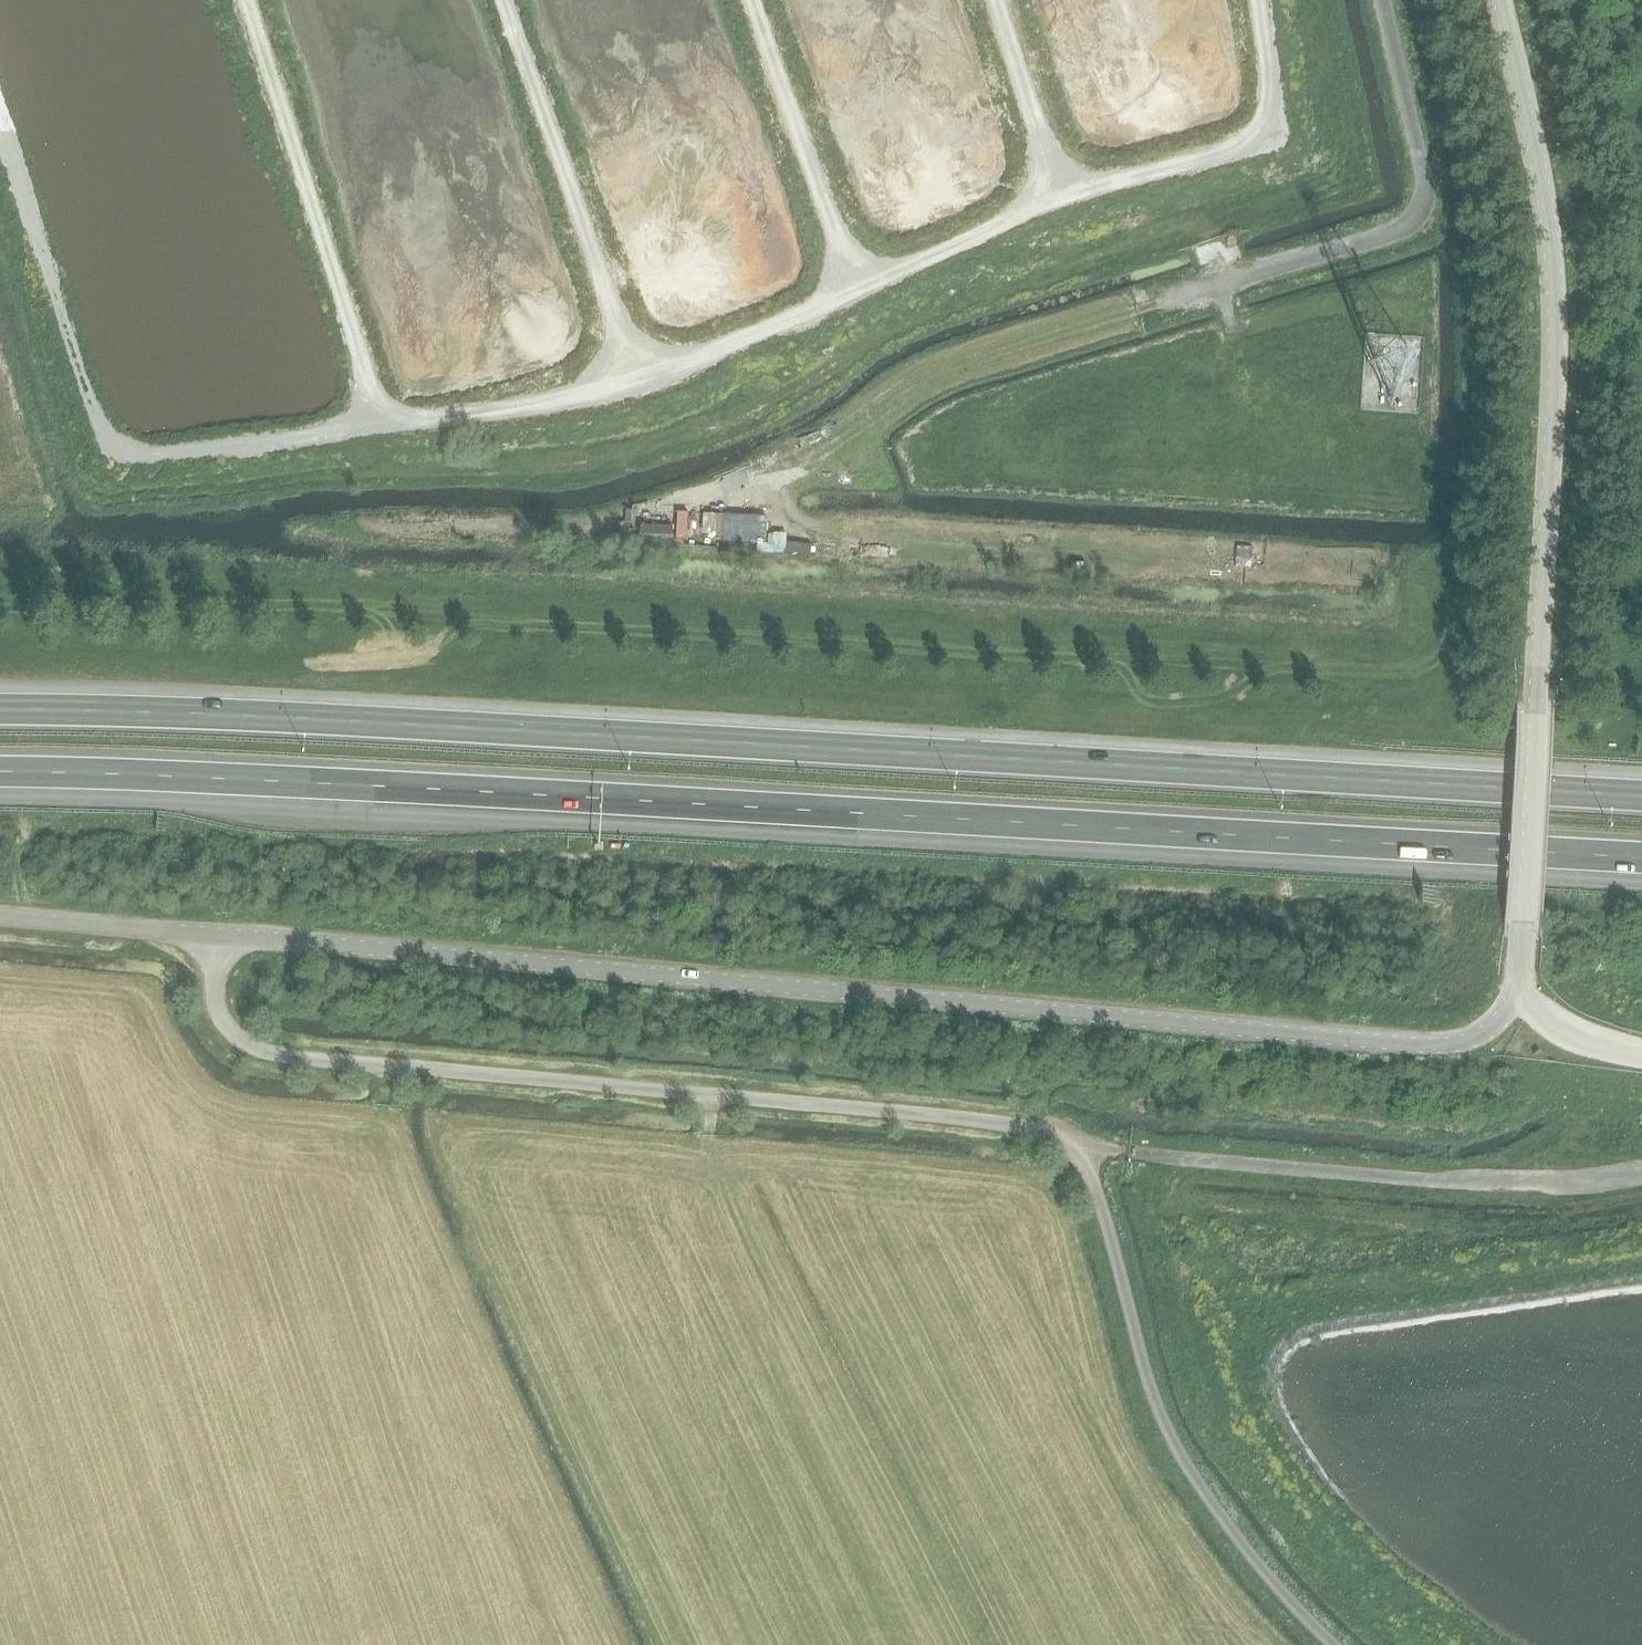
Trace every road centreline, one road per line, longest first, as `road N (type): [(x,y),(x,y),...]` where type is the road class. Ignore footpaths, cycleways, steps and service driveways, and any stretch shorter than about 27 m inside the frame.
road 1 (motorway): [(1641,796),(595,733),(0,710)]
road 2 (motorway): [(0,772),(1641,858)]
road 3 (unclassified): [(1332,1644),(1260,1569),(1179,1457),(1147,1381),(1080,1149),(1027,1128),(959,1119),(290,1058),(245,1044),(218,1015),(208,984),(212,935)]
road 4 (tertiary): [(1523,930),(1509,1009),(1477,1038),(1437,1046),(212,935)]
road 5 (tertiary): [(1523,930),(1557,336),(1543,188),(1500,0)]
road 6 (track): [(1166,301),(927,379),(726,500),(674,519)]
road 7 (unclassified): [(1166,301),(1401,231),(1418,205),(1415,155),(1379,0)]
road 8 (tertiary): [(0,917),(212,935)]

